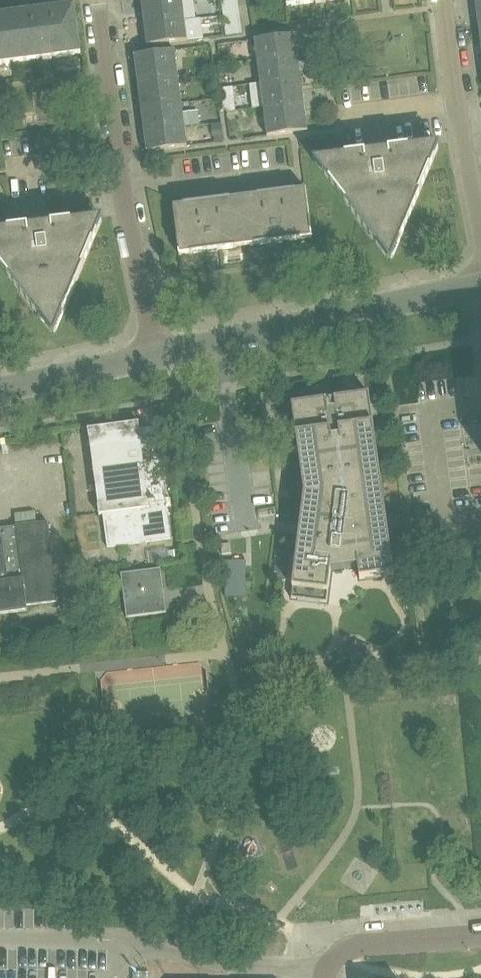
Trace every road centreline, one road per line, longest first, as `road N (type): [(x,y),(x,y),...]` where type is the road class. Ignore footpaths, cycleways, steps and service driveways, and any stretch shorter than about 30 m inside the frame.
road 1 (residential): [(157,361),(96,0)]
road 2 (tertiary): [(157,361),(480,290)]
road 3 (residential): [(480,223),(446,0)]
road 4 (unclassified): [(329,977),(353,947),(480,937)]
road 5 (tertiary): [(0,394),(157,361)]

